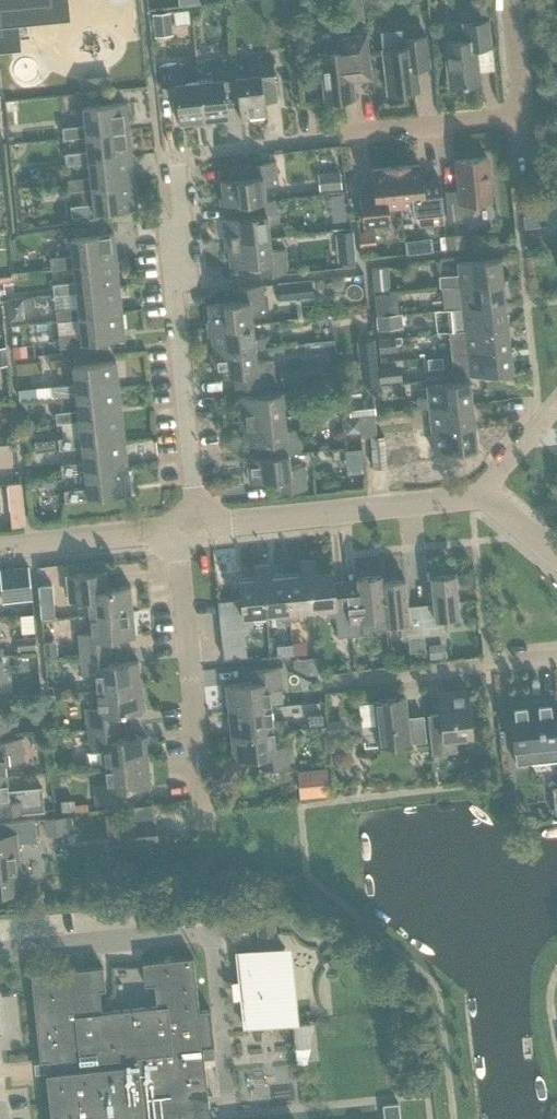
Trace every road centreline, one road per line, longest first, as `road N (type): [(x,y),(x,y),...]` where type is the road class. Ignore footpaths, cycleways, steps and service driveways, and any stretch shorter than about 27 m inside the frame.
road 1 (residential): [(197,527),(174,288),(186,224),(181,155),(324,141)]
road 2 (residential): [(204,822),(175,529)]
road 3 (unclassified): [(197,527),(481,499)]
road 4 (residential): [(330,682),(556,657)]
road 5 (residential): [(336,139),(514,122)]
road 6 (unclassified): [(0,546),(175,529)]
road 7 (residential): [(514,122),(523,90),(513,0)]
road 8 (residential): [(481,499),(556,404)]

